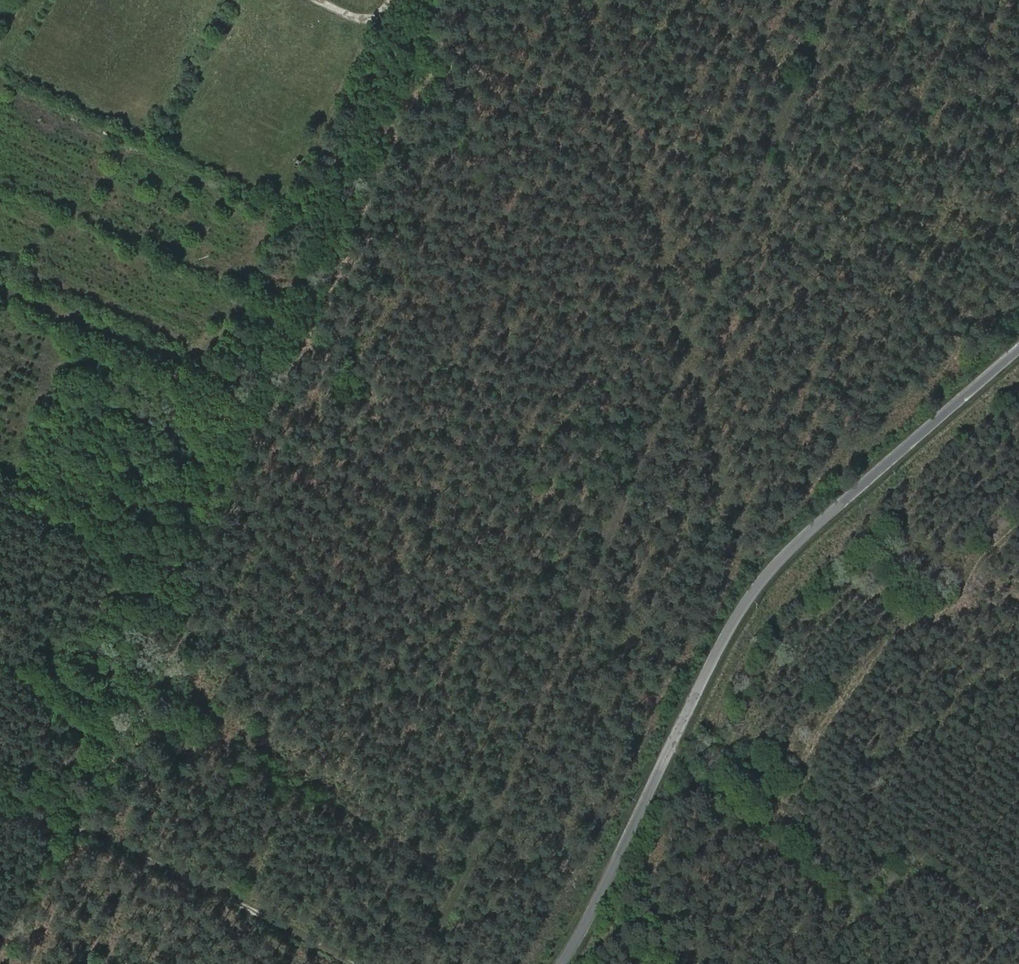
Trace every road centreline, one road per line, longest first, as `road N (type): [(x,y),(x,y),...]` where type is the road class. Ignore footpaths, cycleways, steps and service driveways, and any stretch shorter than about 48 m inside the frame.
road 1 (tertiary): [(561,963),(754,591),(1018,349)]
road 2 (track): [(0,804),(136,850),(352,963)]

